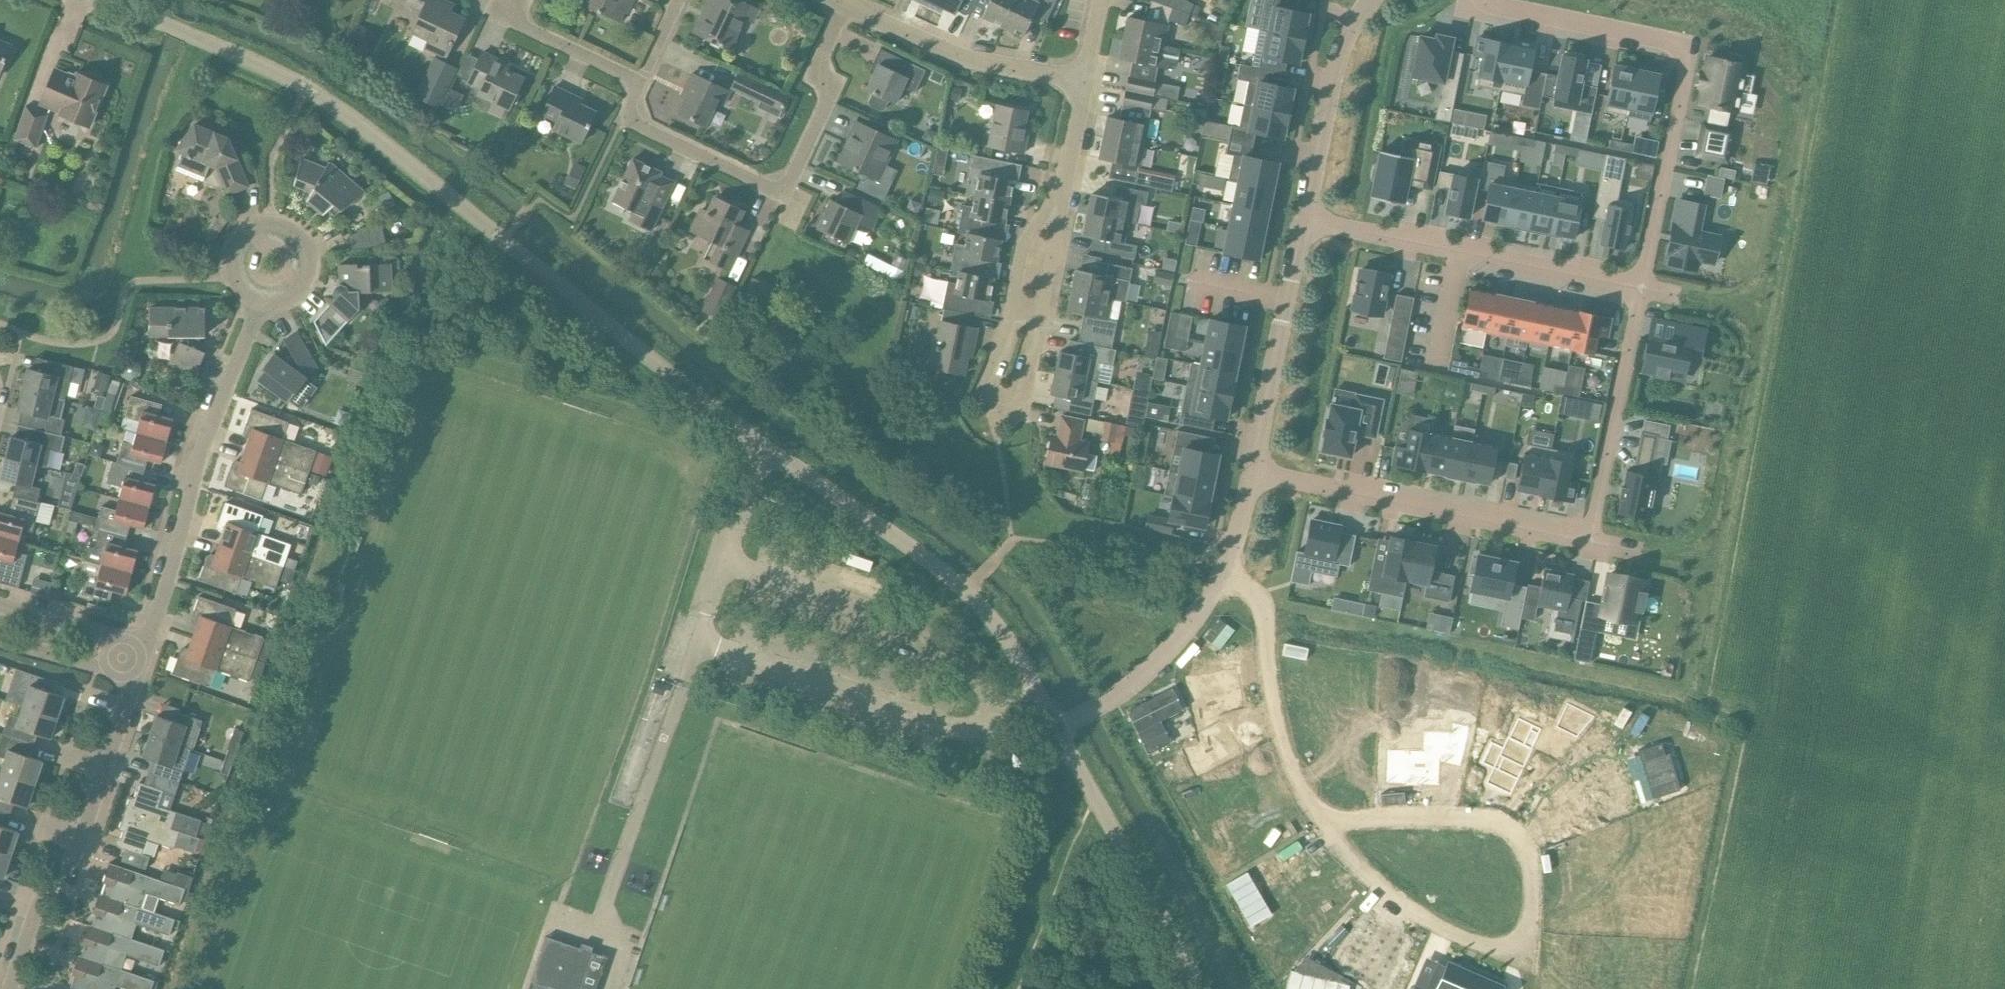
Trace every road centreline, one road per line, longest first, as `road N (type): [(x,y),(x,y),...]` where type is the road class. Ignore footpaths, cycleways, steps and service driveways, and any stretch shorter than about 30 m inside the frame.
road 1 (tertiary): [(1056,725),(970,595),(766,447),(382,139),(316,92),(121,0)]
road 2 (residential): [(1319,813),(1456,814),(1516,835),(1531,857),(1522,959),(1429,921),(1364,875)]
road 3 (residential): [(1488,0),(1691,45),(1640,288)]
road 4 (residential): [(635,81),(627,111),(634,124),(782,188),(825,99),(820,55),(842,1)]
road 5 (residential): [(260,305),(197,454),(154,638)]
road 6 (residential): [(1589,541),(1251,471)]
road 7 (residential): [(1305,221),(1640,288)]
road 8 (residential): [(138,679),(83,842),(32,914),(3,988)]
road 9 (tertiary): [(1200,988),(1056,725)]
road 10 (residential): [(1219,574),(1263,601),(1281,742),(1319,813)]
road 11 (residential): [(1640,288),(1589,541)]
road 12 (residential): [(1085,80),(956,57),(842,1)]
road 13 (residential): [(1251,471),(1305,221)]
road 14 (residential): [(260,305),(285,305),(305,292),(315,270),(312,246),(296,228),(272,221),(248,229),(233,249),(231,275),(242,294)]
road 15 (residential): [(1014,306),(977,397),(995,413),(1024,402),(1041,313)]
road 16 (residential): [(1305,221),(1338,49),(1372,0)]
road 17 (residential): [(1056,725),(1106,700),(1157,660),(1185,633),(1219,574)]
road 18 (residential): [(154,638),(0,600)]
road 19 (residential): [(507,0),(519,27),(635,81)]
road 20 (residential): [(138,679),(0,643)]
road 21 (residential): [(1064,193),(1021,246),(1014,306)]
road 22 (residential): [(1041,313),(1064,193)]

